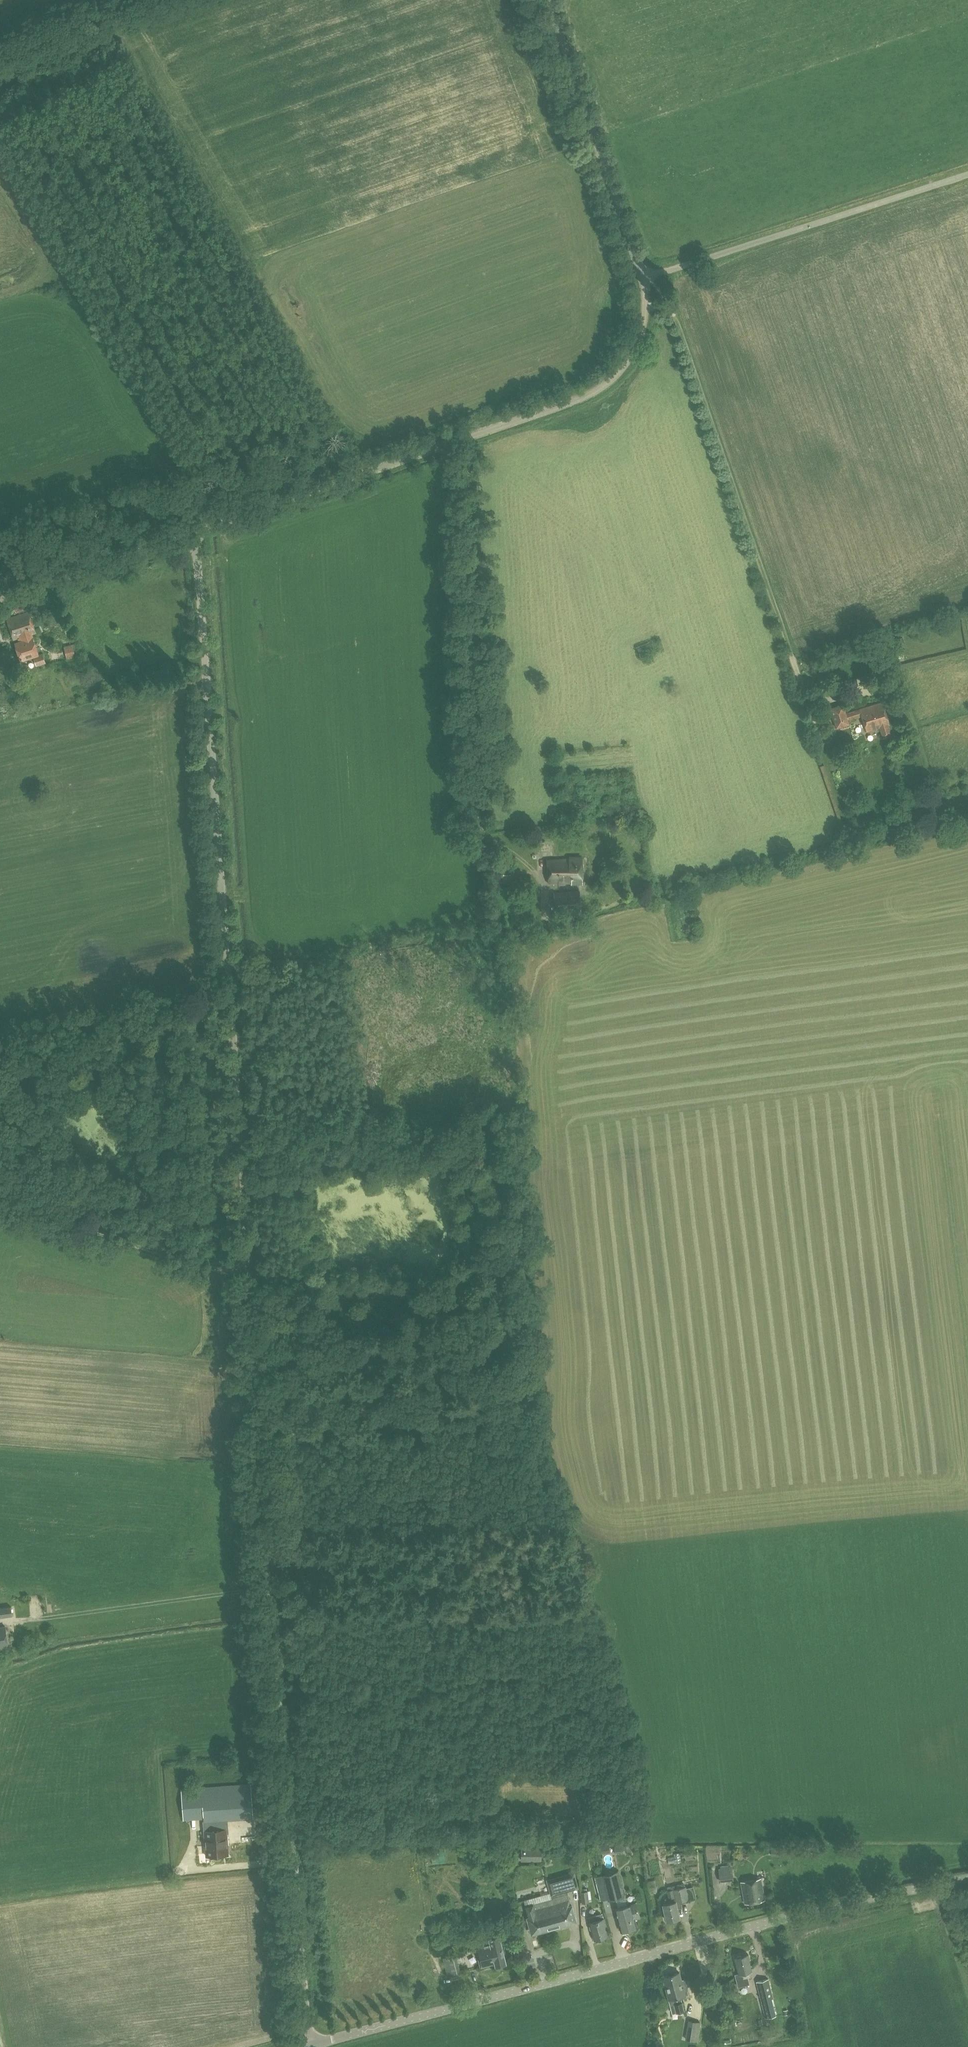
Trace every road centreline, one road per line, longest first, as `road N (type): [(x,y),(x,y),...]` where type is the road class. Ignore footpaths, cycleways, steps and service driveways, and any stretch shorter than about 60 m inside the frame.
road 1 (unclassified): [(308,2046),(196,531)]
road 2 (tertiary): [(308,2046),(967,1877)]
road 3 (unclassified): [(196,531),(597,390),(641,337),(642,279)]
road 4 (unclassified): [(642,279),(967,174)]
road 5 (unclassified): [(642,279),(548,0)]
road 6 (unclassified): [(0,597),(196,531)]

